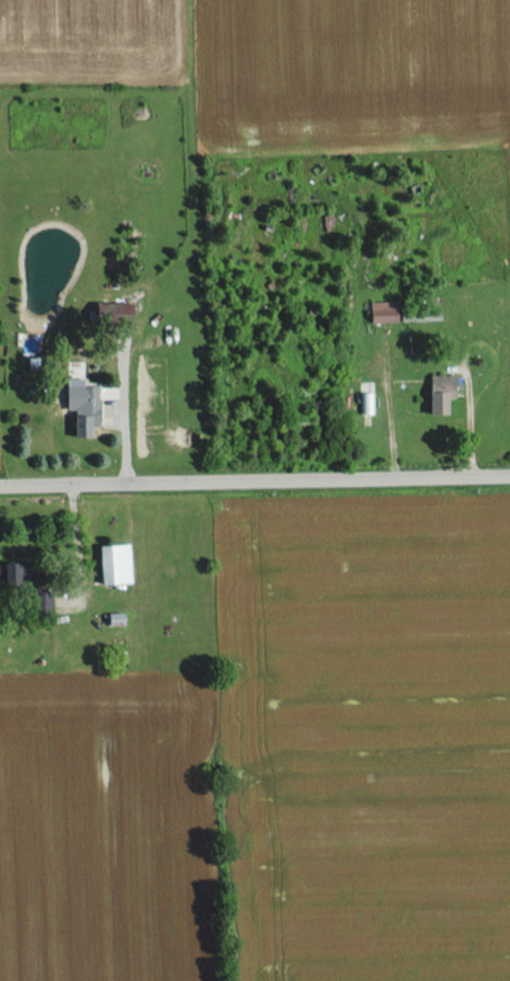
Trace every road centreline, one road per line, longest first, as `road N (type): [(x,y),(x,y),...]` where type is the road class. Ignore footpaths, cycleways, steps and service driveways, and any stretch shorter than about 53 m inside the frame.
road 1 (residential): [(509,474),(0,481)]

